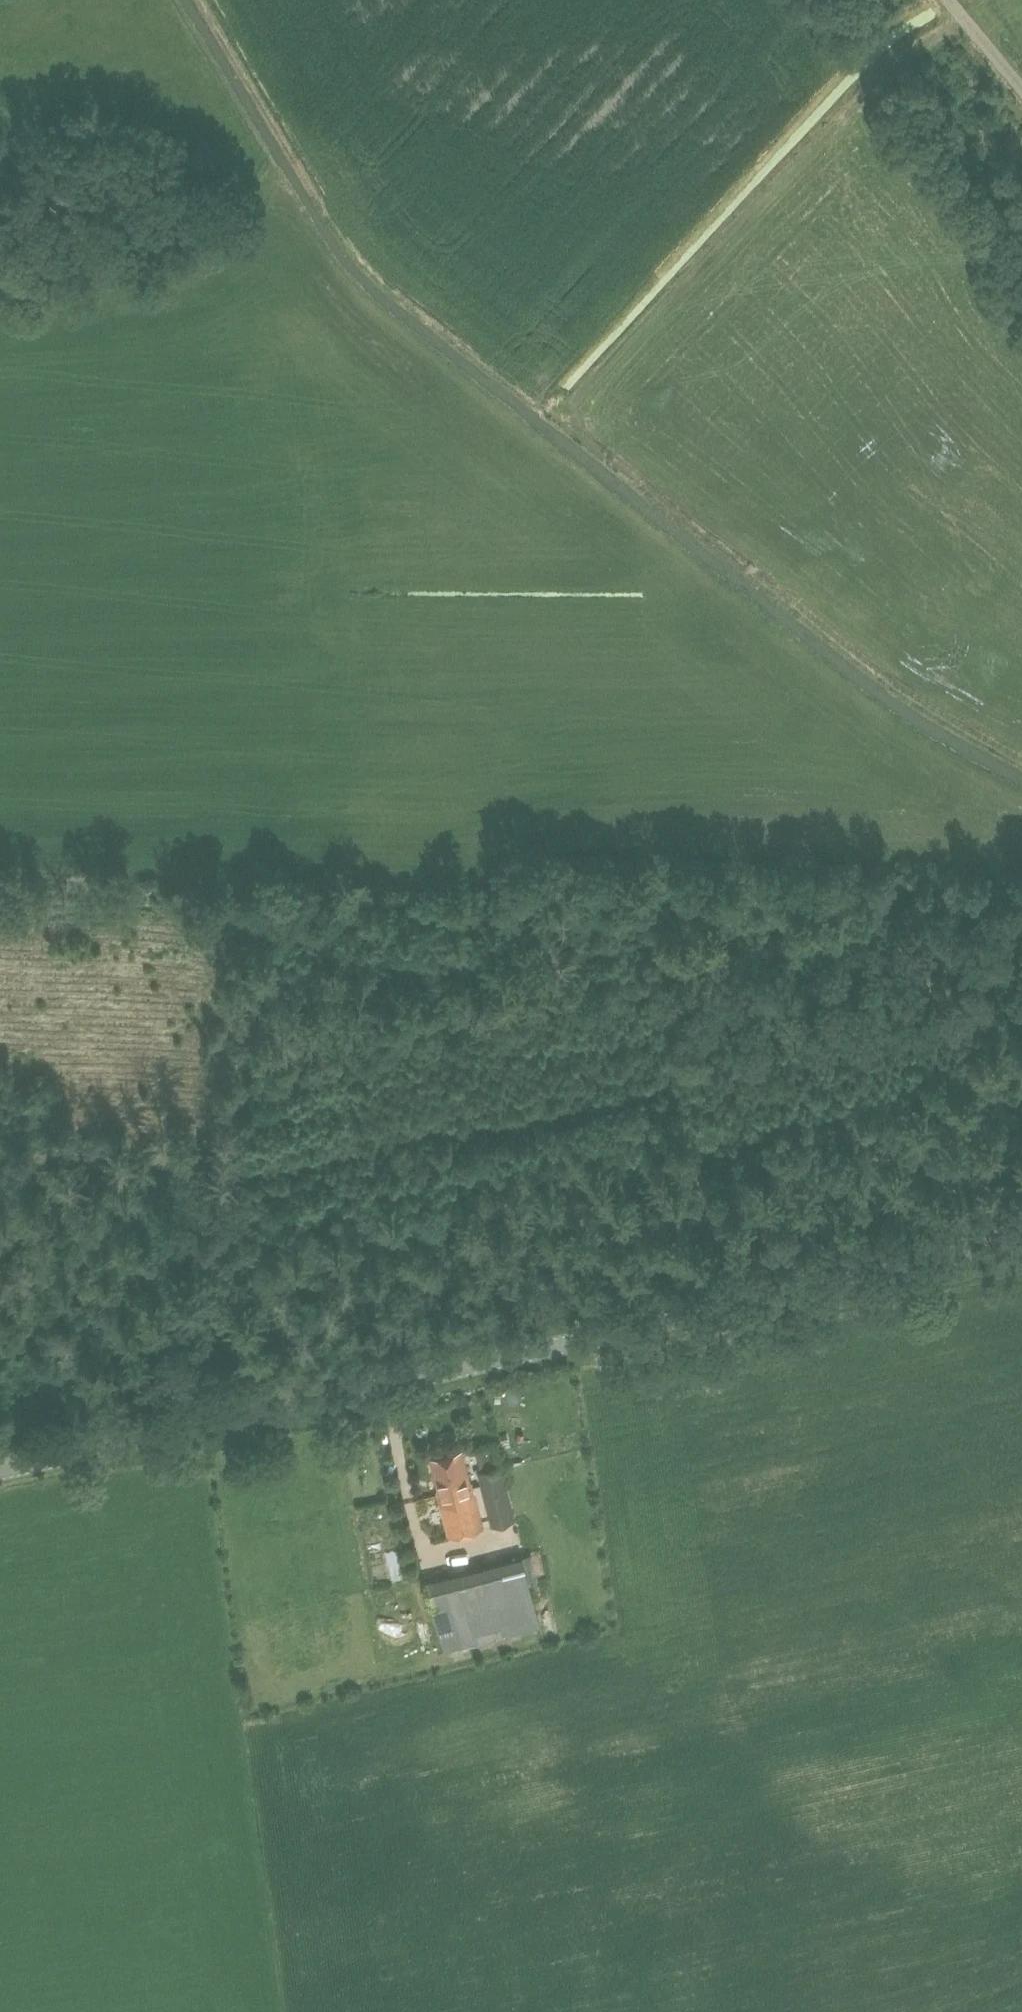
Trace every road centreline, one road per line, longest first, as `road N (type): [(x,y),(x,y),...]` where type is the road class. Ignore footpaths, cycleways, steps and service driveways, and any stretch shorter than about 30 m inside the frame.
road 1 (tertiary): [(0,1472),(1021,1238)]

